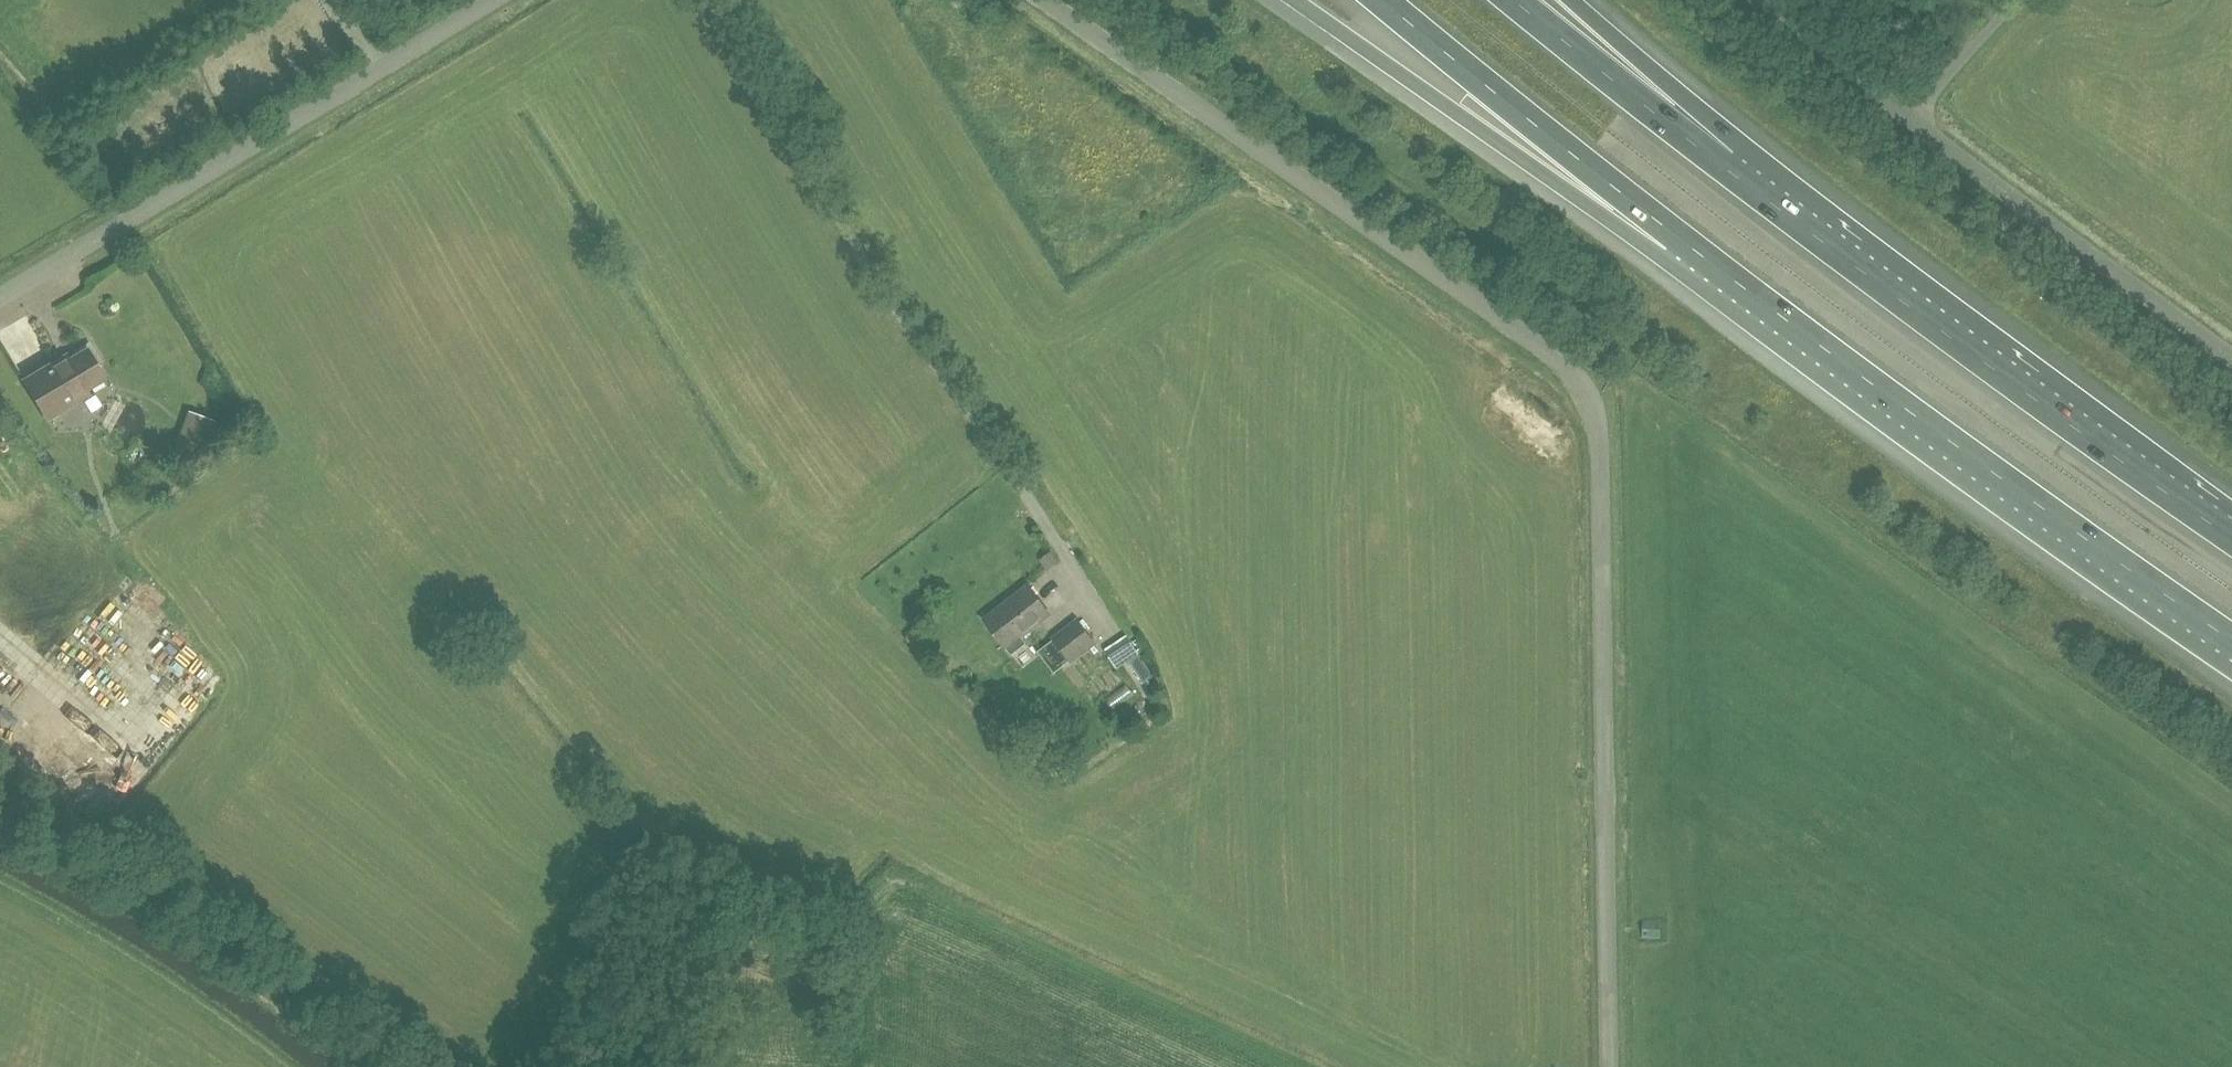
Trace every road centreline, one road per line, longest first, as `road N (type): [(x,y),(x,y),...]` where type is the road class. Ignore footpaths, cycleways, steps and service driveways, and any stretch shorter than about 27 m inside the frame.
road 1 (unclassified): [(1611,1066),(1597,410),(1557,361),(1046,0)]
road 2 (motorway): [(1679,237),(2231,639)]
road 3 (motorway): [(2231,534),(1728,170)]
road 4 (unclassified): [(2231,358),(1756,0)]
road 5 (unclassified): [(497,0),(0,297)]
road 6 (motorway): [(1295,0),(1455,112),(1679,237)]
road 7 (motorway): [(1382,0),(1679,237)]
road 8 (motorway): [(1728,170),(1515,0)]
road 9 (motorway): [(1728,170),(1565,0)]

